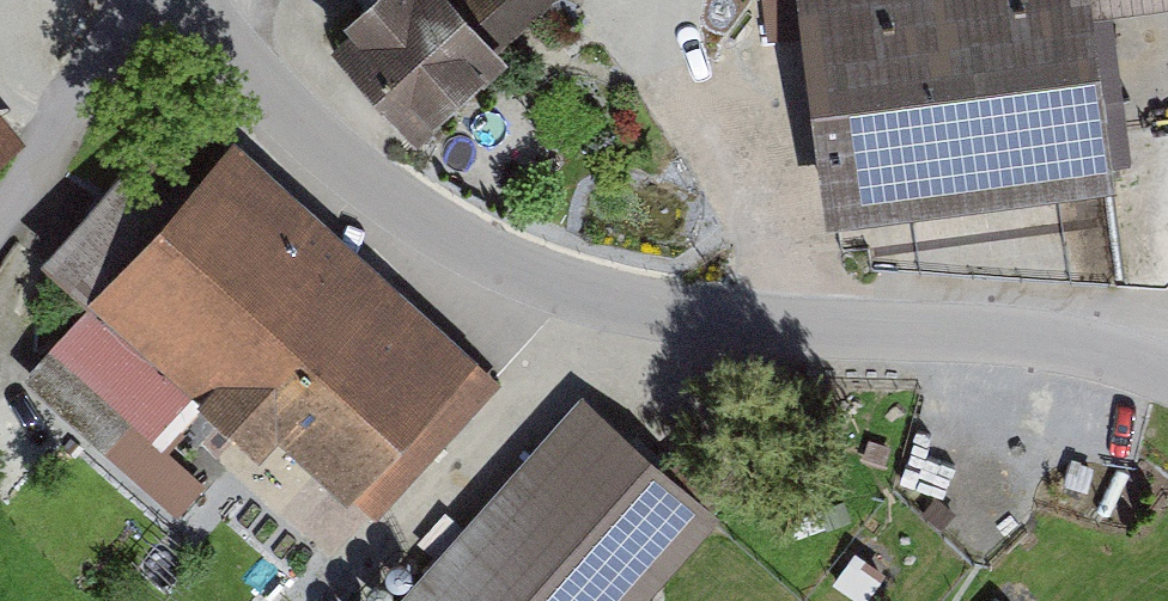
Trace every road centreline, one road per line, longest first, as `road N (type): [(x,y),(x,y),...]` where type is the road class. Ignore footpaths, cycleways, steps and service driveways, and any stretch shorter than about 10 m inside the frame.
road 1 (unclassified): [(191,0),(249,73),(380,203),(478,269),(683,322),(953,332),(1079,347),(1167,377)]
road 2 (track): [(322,600),(604,301)]
road 3 (track): [(668,0),(660,30),(665,66),(693,97),(754,213),(788,327)]
road 4 (track): [(0,217),(129,0)]

